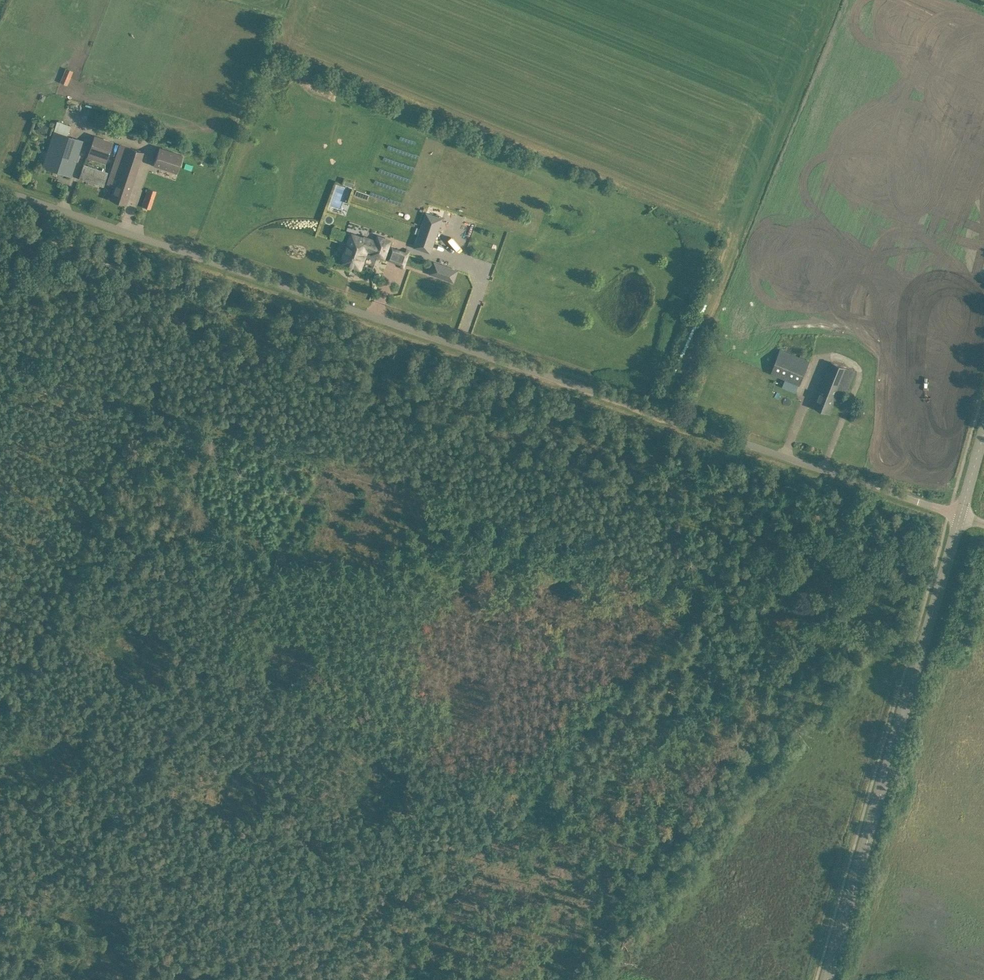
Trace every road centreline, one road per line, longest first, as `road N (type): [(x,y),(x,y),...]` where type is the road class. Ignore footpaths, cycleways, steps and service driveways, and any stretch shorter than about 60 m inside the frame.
road 1 (unclassified): [(961,515),(0,189)]
road 2 (tertiary): [(827,979),(961,515)]

